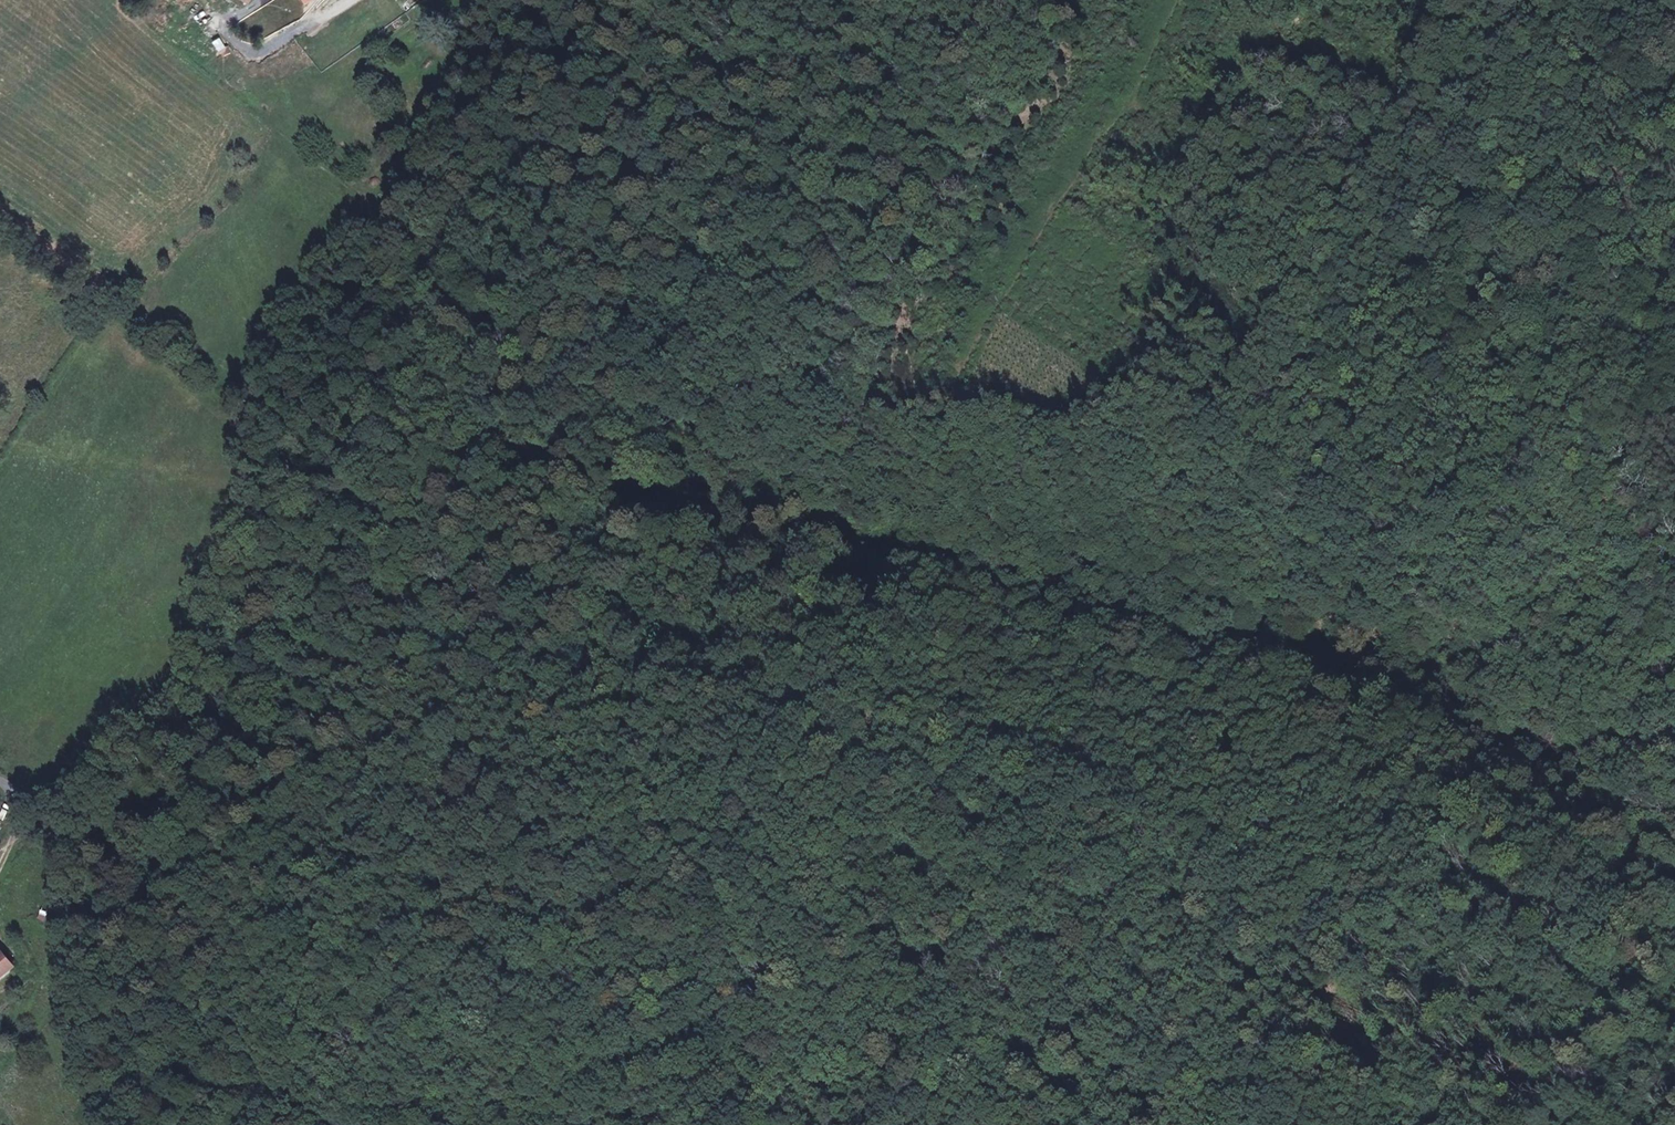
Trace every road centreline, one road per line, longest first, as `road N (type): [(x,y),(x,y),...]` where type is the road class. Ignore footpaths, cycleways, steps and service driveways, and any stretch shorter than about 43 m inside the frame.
road 1 (track): [(1177,0),(1128,99),(1061,187),(978,337)]
road 2 (track): [(156,1124),(28,799)]

